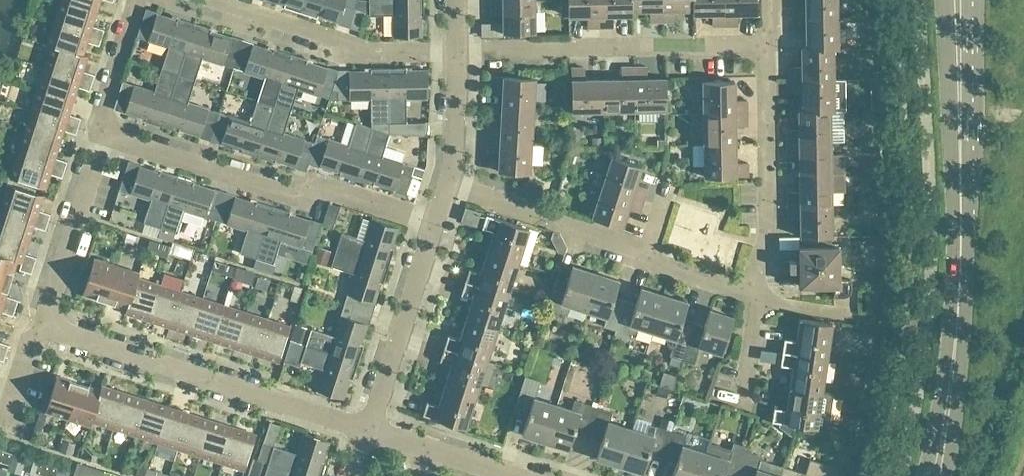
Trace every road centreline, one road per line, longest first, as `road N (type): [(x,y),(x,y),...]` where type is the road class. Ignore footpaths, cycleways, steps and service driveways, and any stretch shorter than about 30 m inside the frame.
road 1 (tertiary): [(936,475),(959,299),(959,54)]
road 2 (residential): [(435,217),(328,186),(308,198),(103,132)]
road 3 (residential): [(366,430),(44,323)]
road 4 (residential): [(458,51),(771,44)]
road 5 (residential): [(754,295),(769,225),(771,44)]
road 6 (residential): [(458,51),(382,52),(219,0)]
road 7 (residential): [(366,430),(435,217)]
road 8 (residential): [(650,247),(449,178)]
road 9 (residential): [(44,323),(103,132)]
road 10 (residential): [(103,132),(137,0)]
road 11 (residential): [(449,178),(458,51)]

